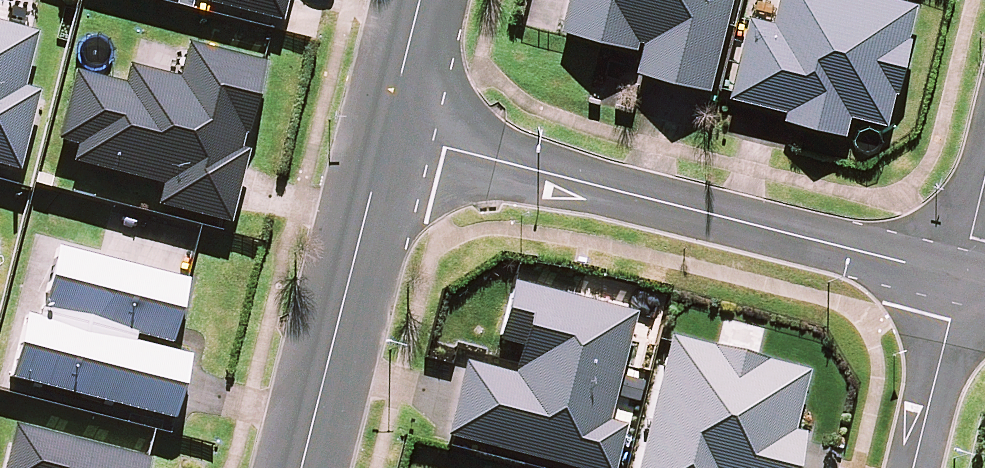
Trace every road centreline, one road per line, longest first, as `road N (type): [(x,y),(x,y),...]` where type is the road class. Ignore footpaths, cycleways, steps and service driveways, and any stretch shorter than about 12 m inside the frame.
road 1 (residential): [(964,276),(389,133)]
road 2 (residential): [(389,133),(304,467)]
road 3 (residential): [(915,467),(964,276)]
road 4 (residential): [(422,0),(389,133)]

